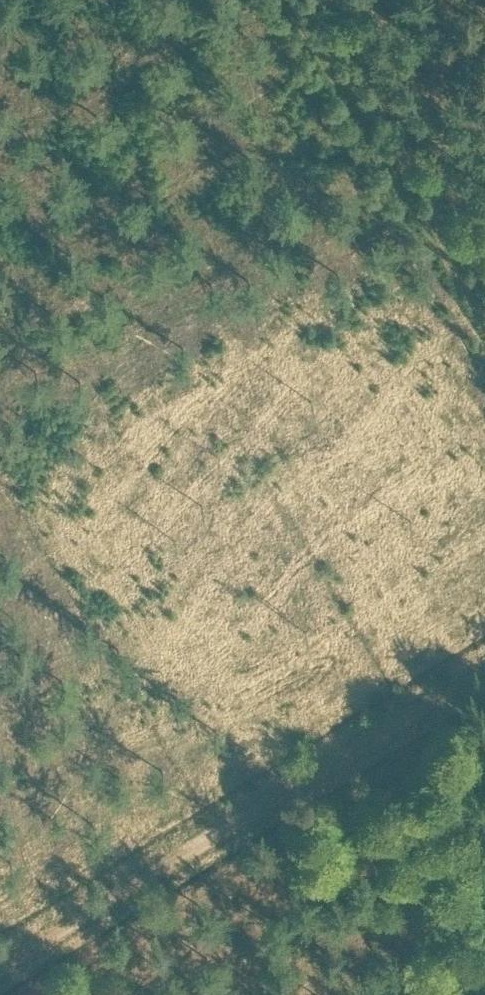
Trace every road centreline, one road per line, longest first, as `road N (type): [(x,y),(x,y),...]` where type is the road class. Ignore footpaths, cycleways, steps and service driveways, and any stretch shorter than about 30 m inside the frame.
road 1 (track): [(0,968),(484,671)]
road 2 (track): [(484,329),(279,0)]

